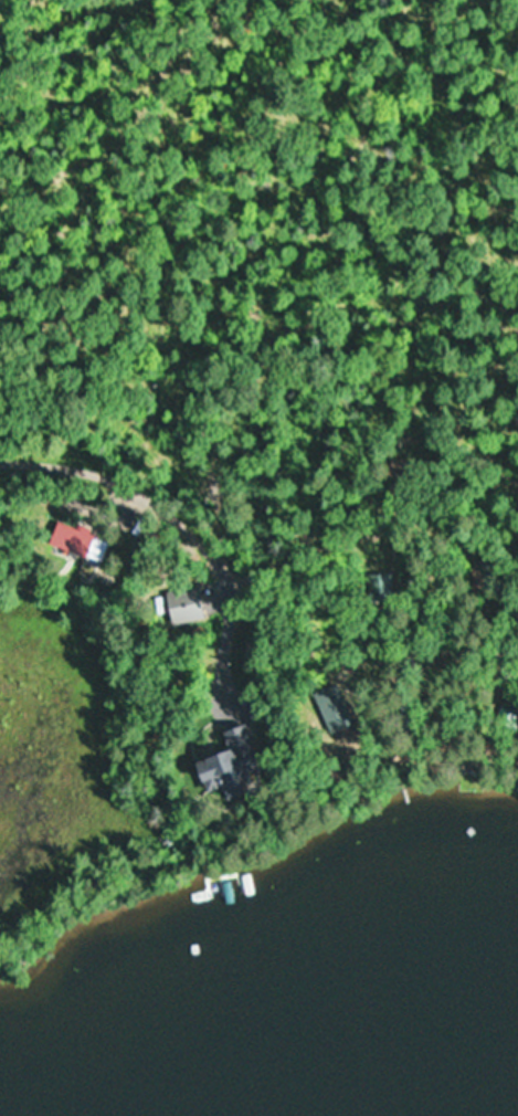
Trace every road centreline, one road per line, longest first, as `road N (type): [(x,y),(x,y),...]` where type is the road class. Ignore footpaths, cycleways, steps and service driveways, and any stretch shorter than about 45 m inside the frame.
road 1 (residential): [(0,468),(75,470),(136,489),(183,530),(216,606),(221,688)]

